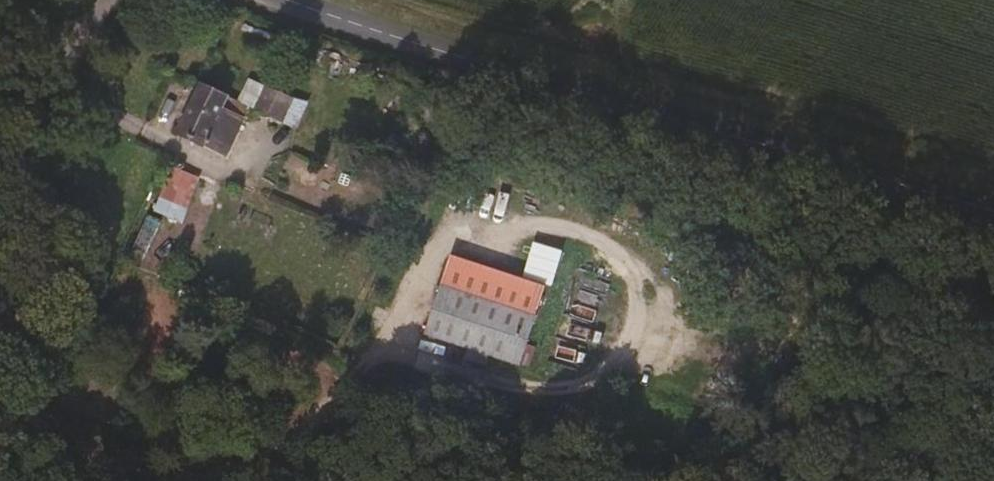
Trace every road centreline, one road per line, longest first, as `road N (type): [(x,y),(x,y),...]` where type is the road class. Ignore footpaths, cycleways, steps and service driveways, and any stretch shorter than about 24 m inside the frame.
road 1 (track): [(227,480),(327,425),(389,368),(558,403),(608,387),(651,339),(644,290),(552,228),(484,223),(444,236)]
road 2 (tertiary): [(308,0),(417,41),(993,208)]
road 3 (track): [(2,401),(113,469),(155,480)]
road 4 (track): [(444,236),(389,368)]

